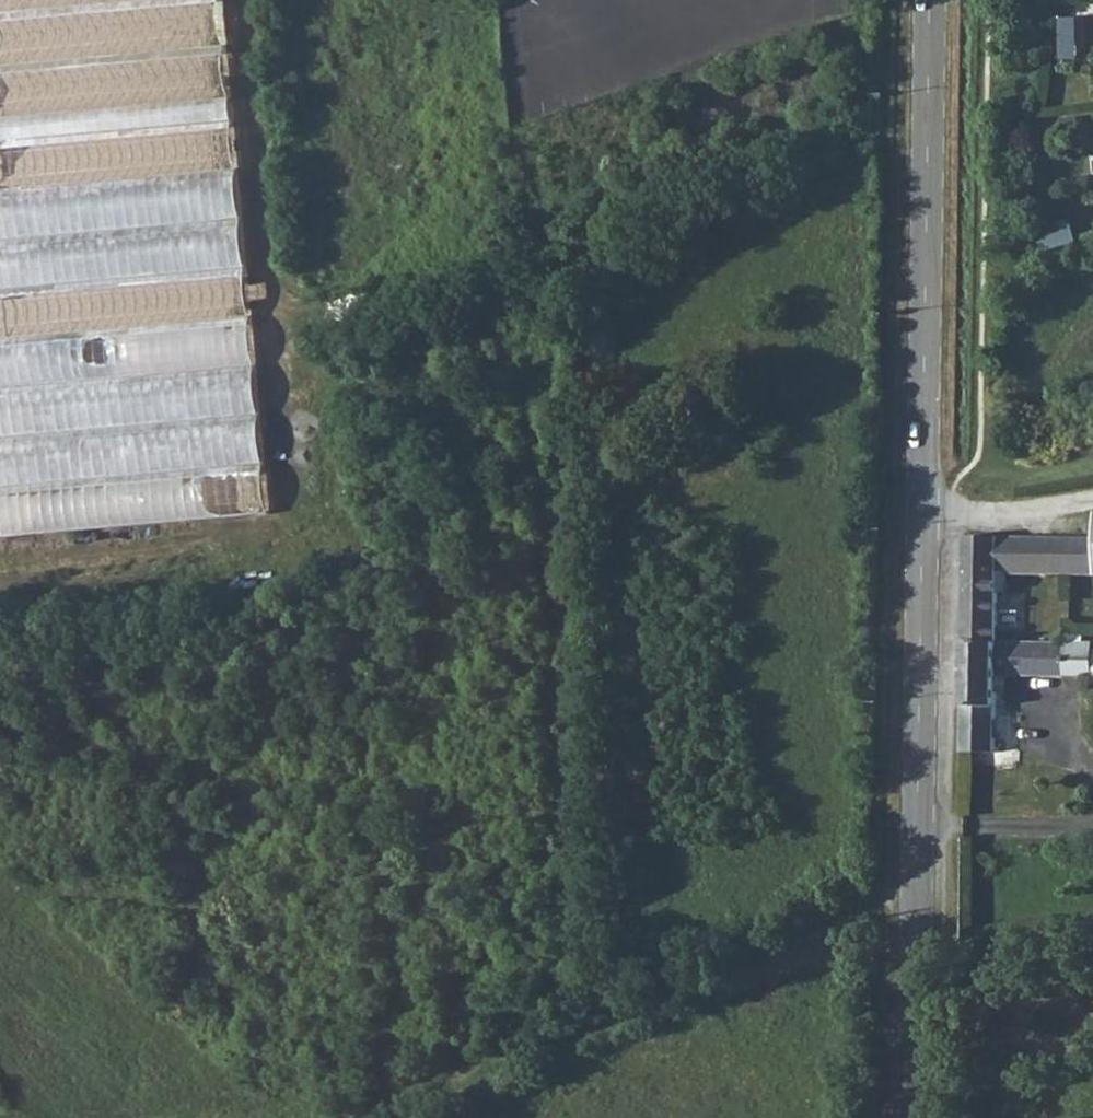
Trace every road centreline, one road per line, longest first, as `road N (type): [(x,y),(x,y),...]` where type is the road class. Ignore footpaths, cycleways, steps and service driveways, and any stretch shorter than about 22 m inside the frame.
road 1 (tertiary): [(911,1117),(928,0)]
road 2 (track): [(915,898),(864,904),(651,1011),(551,1049),(312,1103),(127,1117)]

